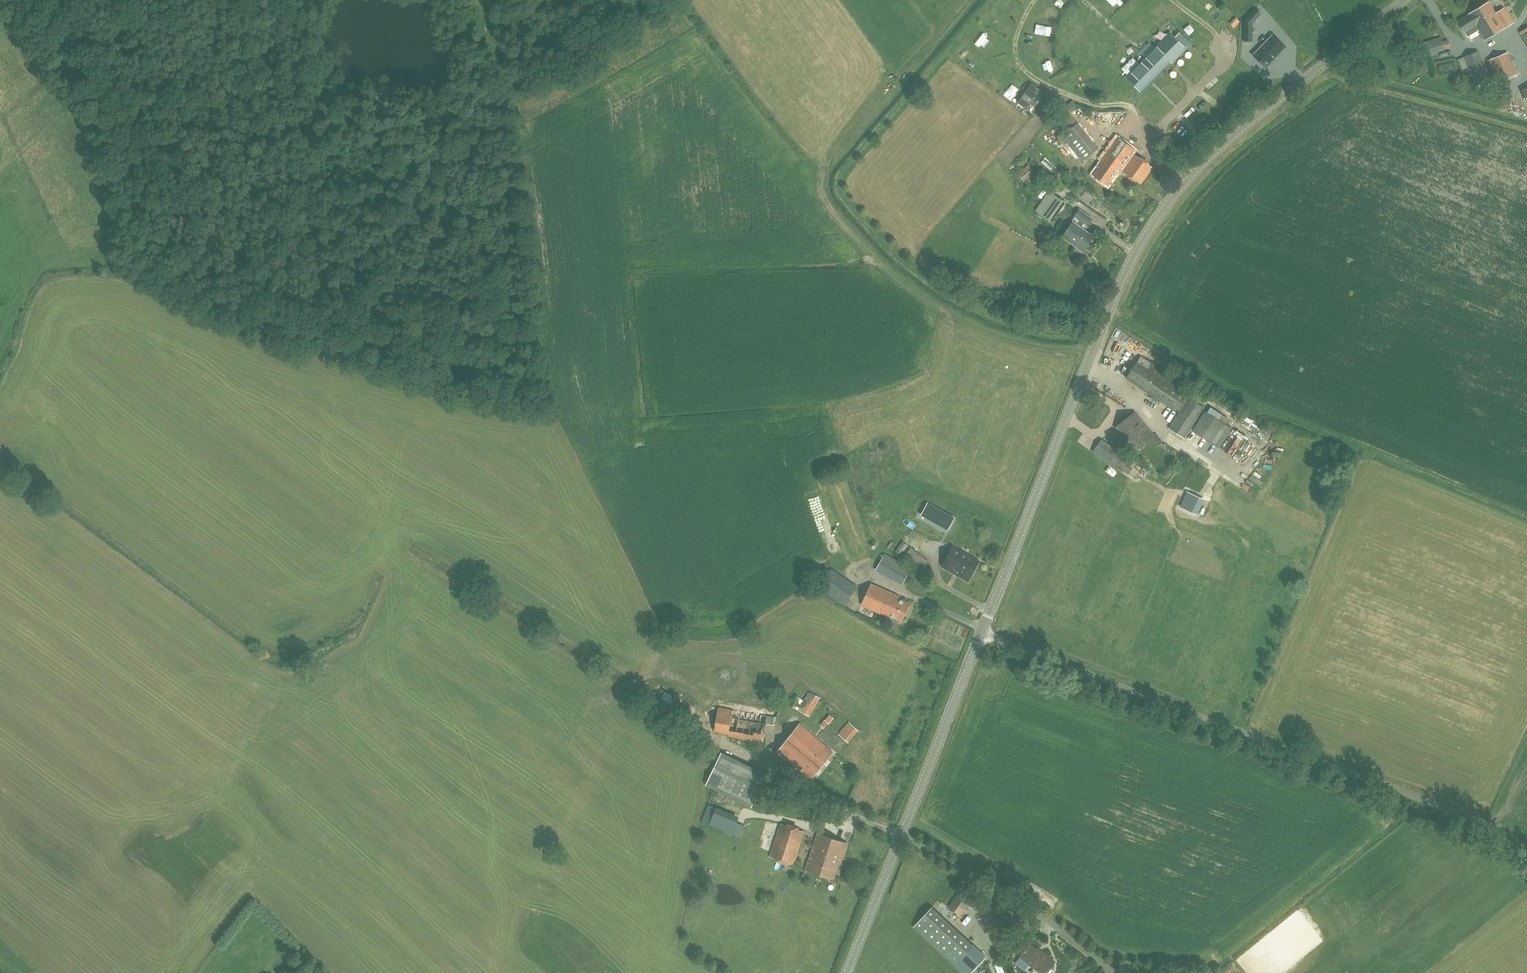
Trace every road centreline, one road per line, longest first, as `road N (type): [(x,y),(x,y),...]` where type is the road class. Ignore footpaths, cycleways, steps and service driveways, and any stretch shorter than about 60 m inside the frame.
road 1 (tertiary): [(982,632),(1104,321),(1149,230),(1233,136),(1408,0)]
road 2 (unclassified): [(1526,847),(982,632)]
road 3 (tertiary): [(848,972),(982,632)]
road 4 (track): [(1099,334),(1040,329),(953,298),(901,261),(839,183)]
road 5 (track): [(1130,113),(1047,86),(1021,66),(1016,38),(1035,0)]

